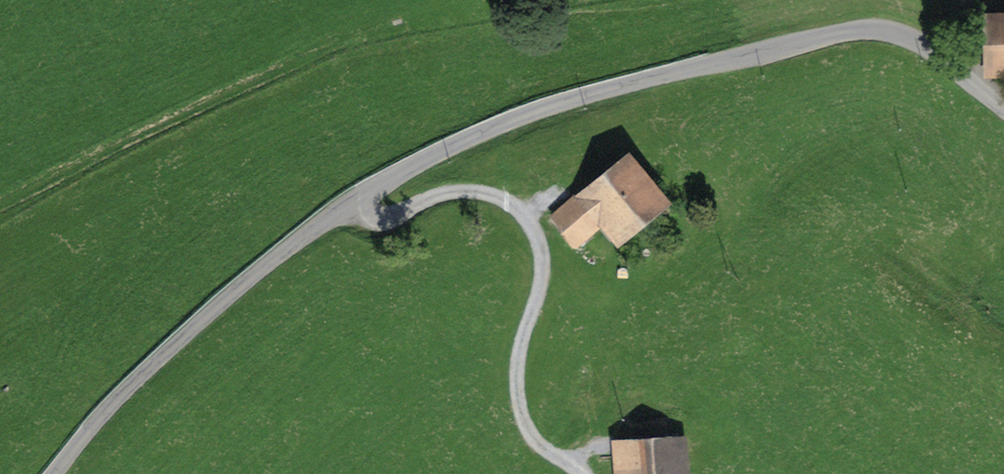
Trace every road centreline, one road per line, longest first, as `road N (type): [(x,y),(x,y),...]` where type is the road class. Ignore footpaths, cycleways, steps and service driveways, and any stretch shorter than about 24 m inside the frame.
road 1 (residential): [(1003,110),(919,43),(874,30),(537,111),(406,169),(338,211),(255,273),(55,473)]
road 2 (track): [(573,473),(534,445),(518,419),(515,369),(541,275),(541,242),(522,214),(496,196),(456,193),(420,198),(364,225),(338,211)]

